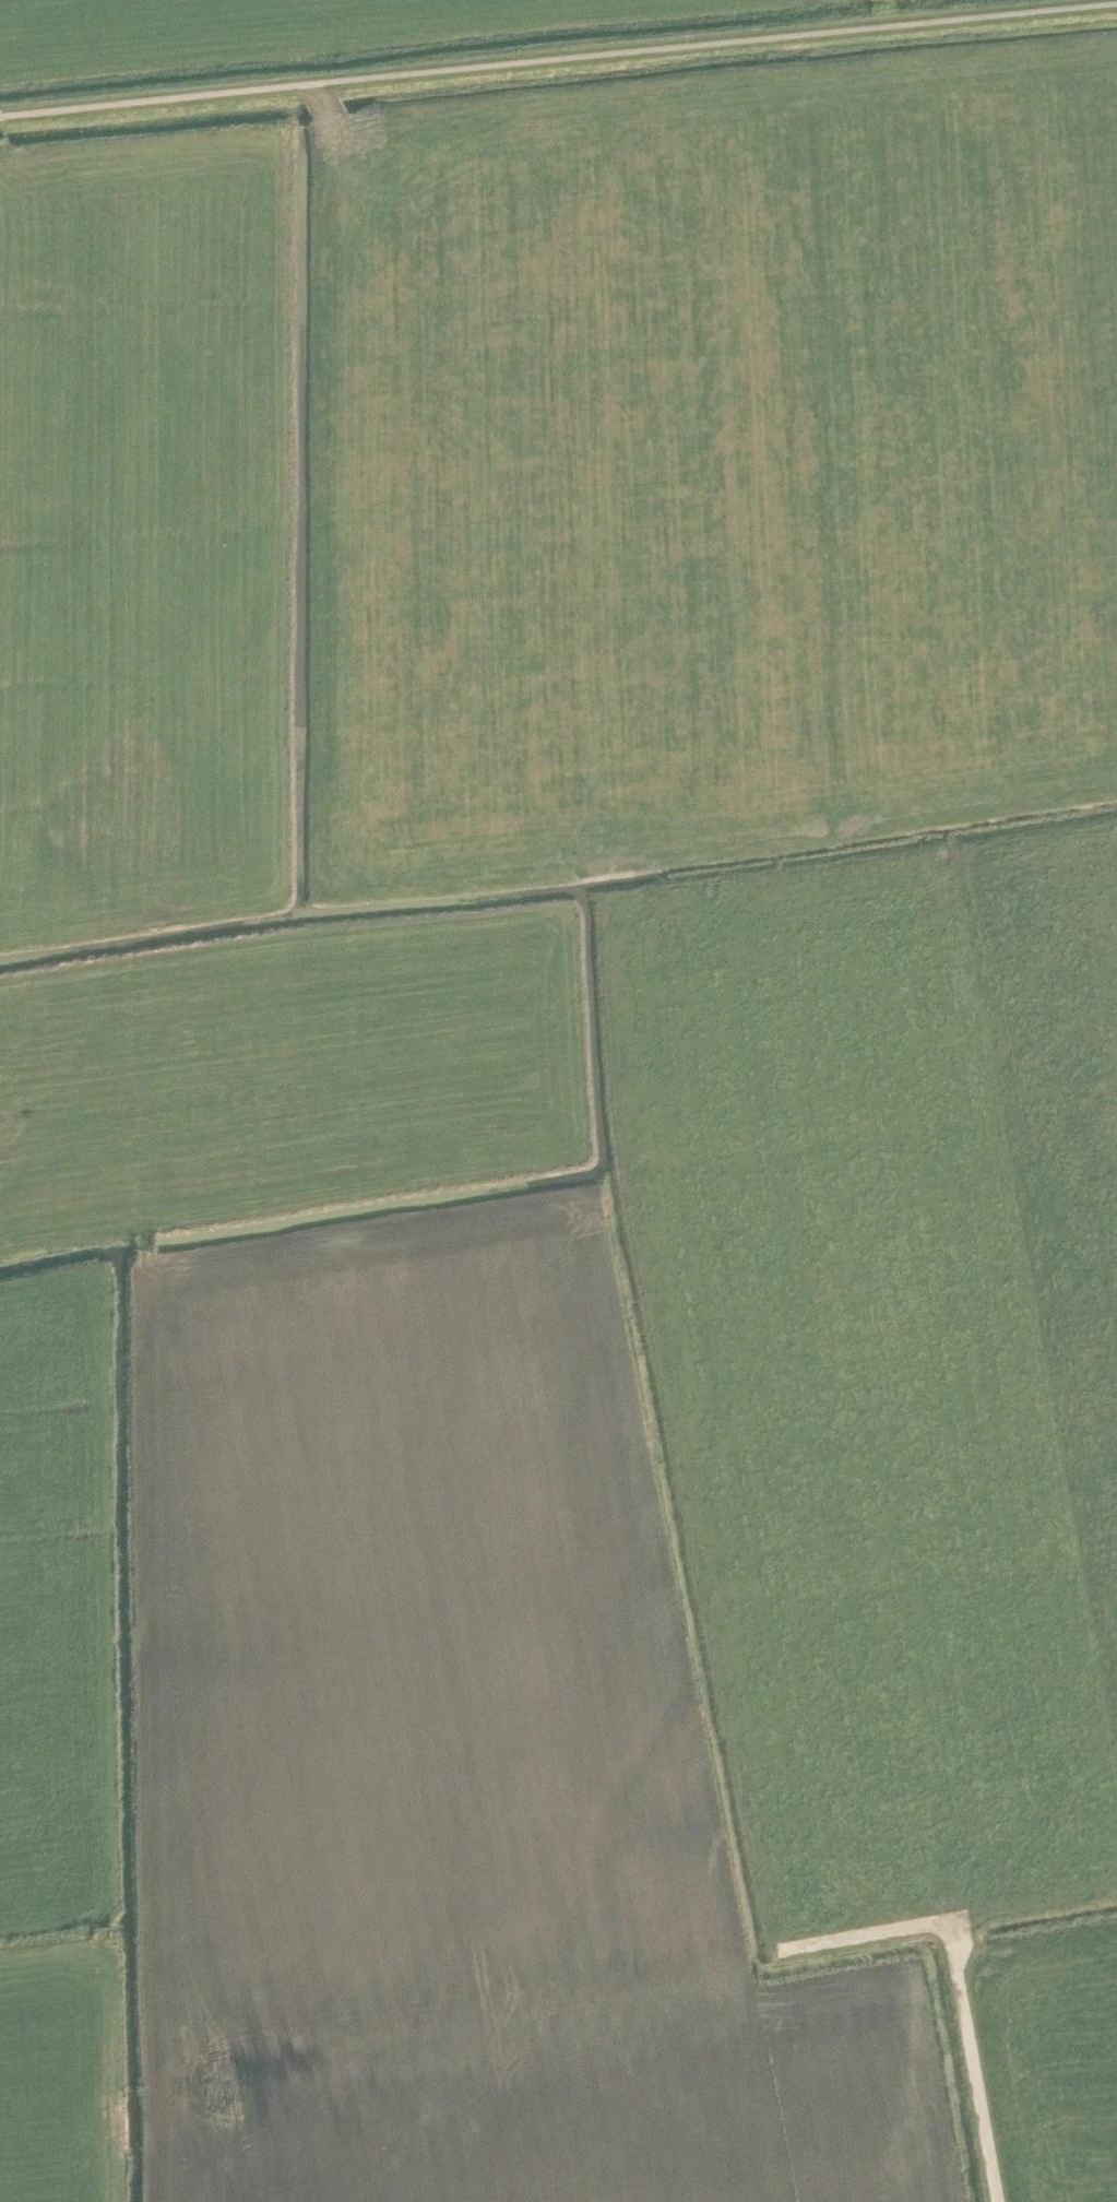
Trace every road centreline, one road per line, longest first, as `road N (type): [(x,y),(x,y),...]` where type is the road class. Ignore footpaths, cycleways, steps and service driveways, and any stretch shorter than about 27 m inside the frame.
road 1 (track): [(999,2201),(947,1927),(783,1954)]

